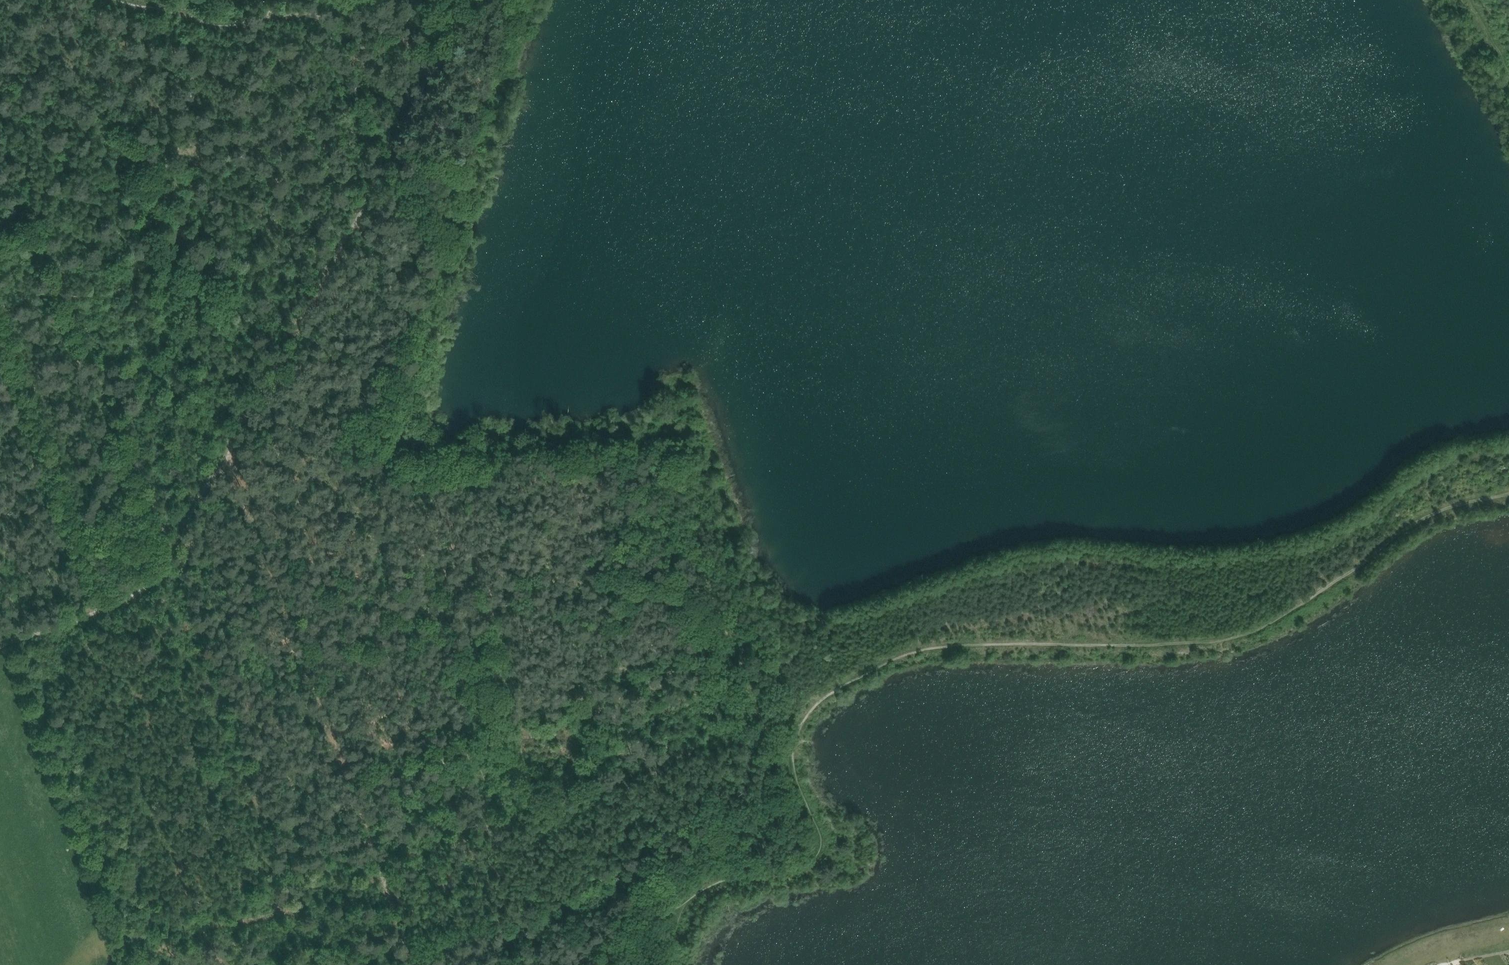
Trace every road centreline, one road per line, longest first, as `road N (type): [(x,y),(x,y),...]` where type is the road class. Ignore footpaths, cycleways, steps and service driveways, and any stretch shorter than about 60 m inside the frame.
road 1 (track): [(440,83),(233,457)]
road 2 (track): [(233,457),(169,581),(0,647)]

